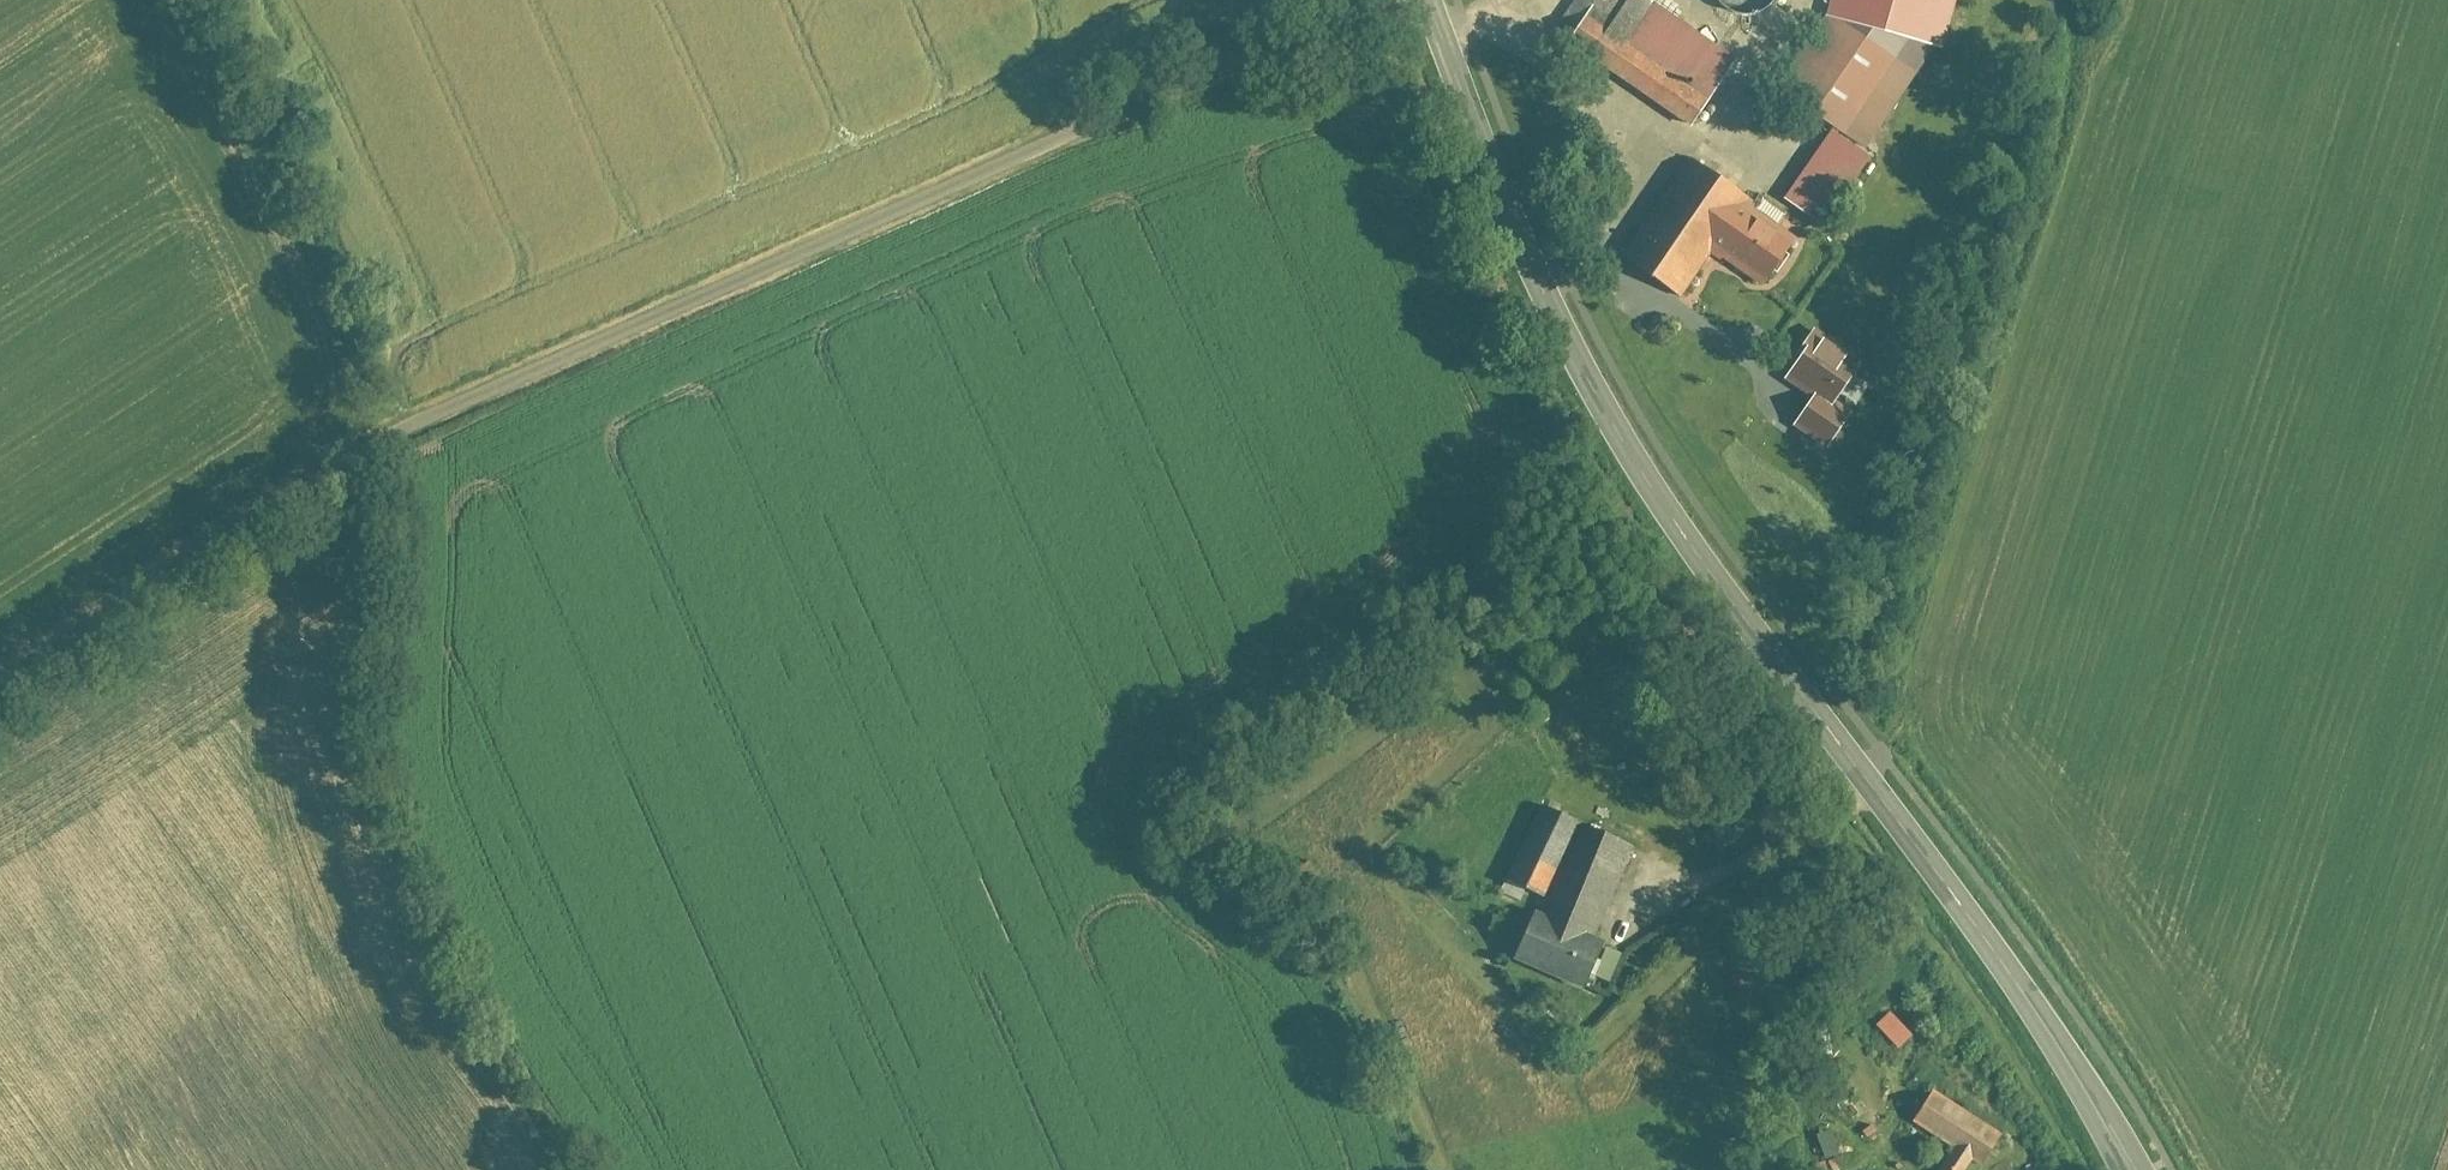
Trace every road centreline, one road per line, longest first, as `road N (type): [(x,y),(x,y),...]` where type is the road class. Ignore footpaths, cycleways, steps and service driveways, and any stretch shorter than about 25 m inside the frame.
road 1 (unclassified): [(0,692),(420,422),(1368,0)]
road 2 (tertiary): [(1425,0),(1542,275),(1626,443),(1984,937),(2132,1169)]

